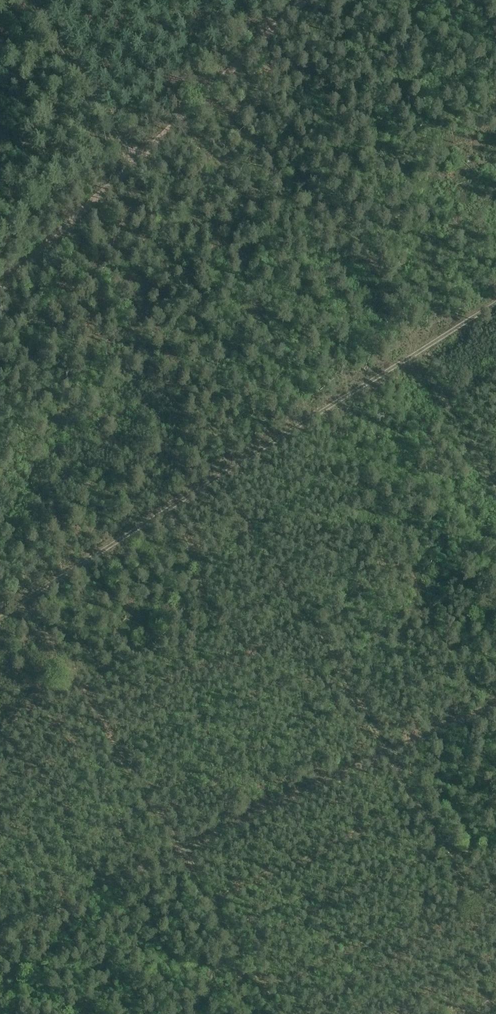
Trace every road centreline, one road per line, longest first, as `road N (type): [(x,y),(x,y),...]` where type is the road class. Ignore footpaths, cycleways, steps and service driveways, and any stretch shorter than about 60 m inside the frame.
road 1 (track): [(0,615),(495,303)]
road 2 (track): [(304,0),(0,291)]
road 3 (track): [(31,0),(136,161)]

